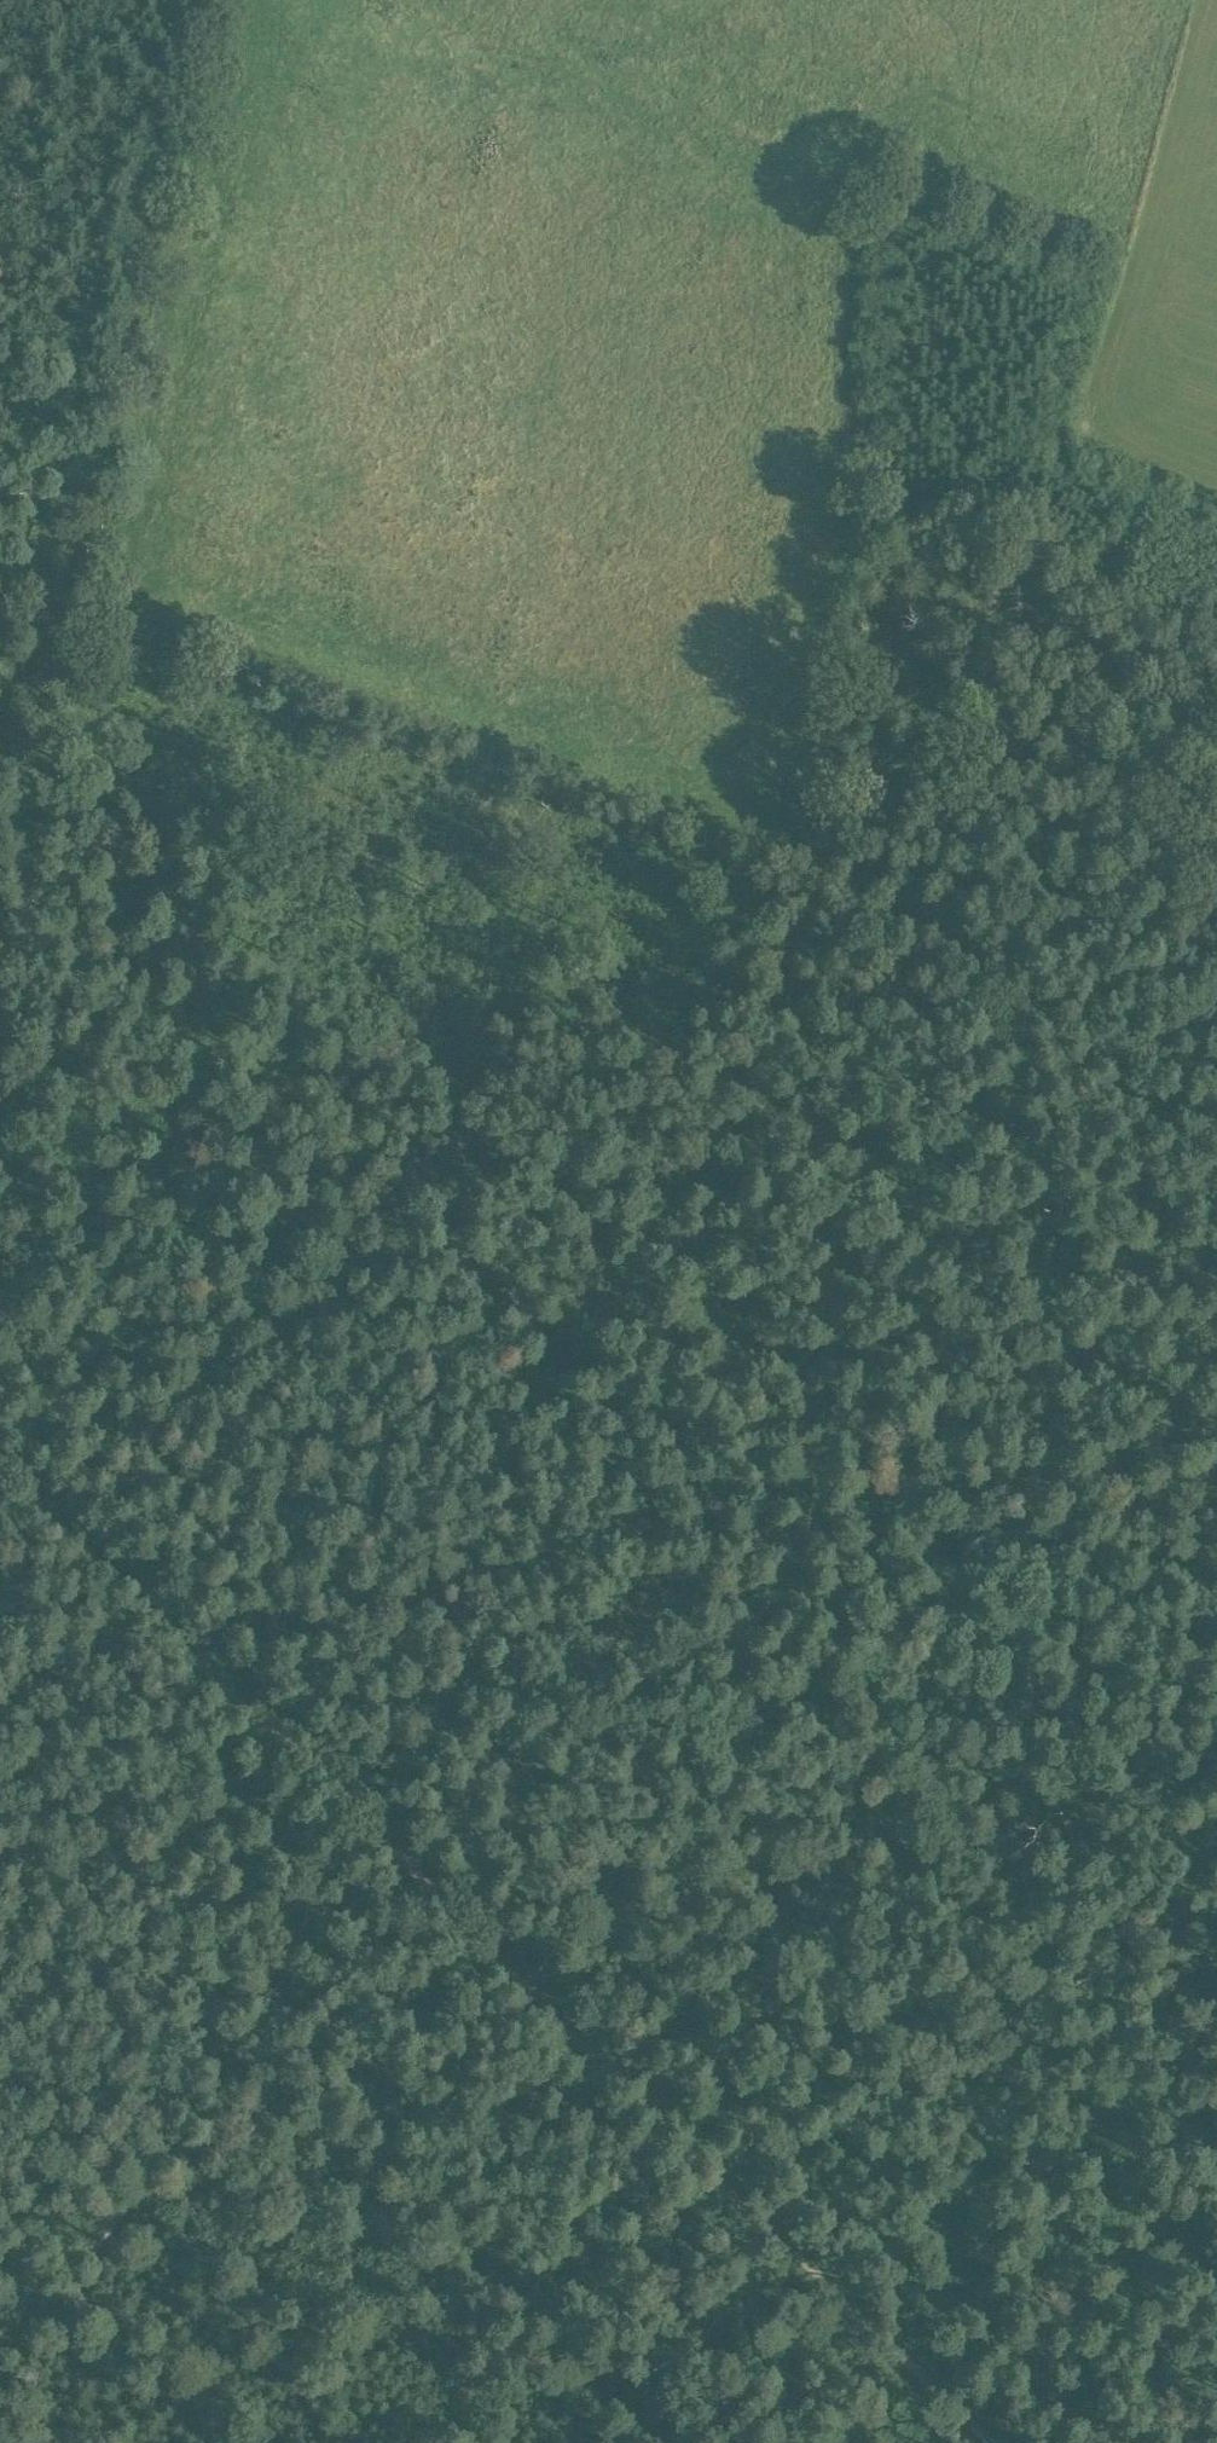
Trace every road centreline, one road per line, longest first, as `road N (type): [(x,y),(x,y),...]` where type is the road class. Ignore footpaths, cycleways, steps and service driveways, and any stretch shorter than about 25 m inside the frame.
road 1 (track): [(983,2442),(758,2209),(514,1981)]
road 2 (track): [(308,1772),(287,1796),(235,1921),(132,2196),(0,2330)]
road 3 (track): [(308,1772),(0,1463)]
road 4 (track): [(514,1981),(308,1772)]

